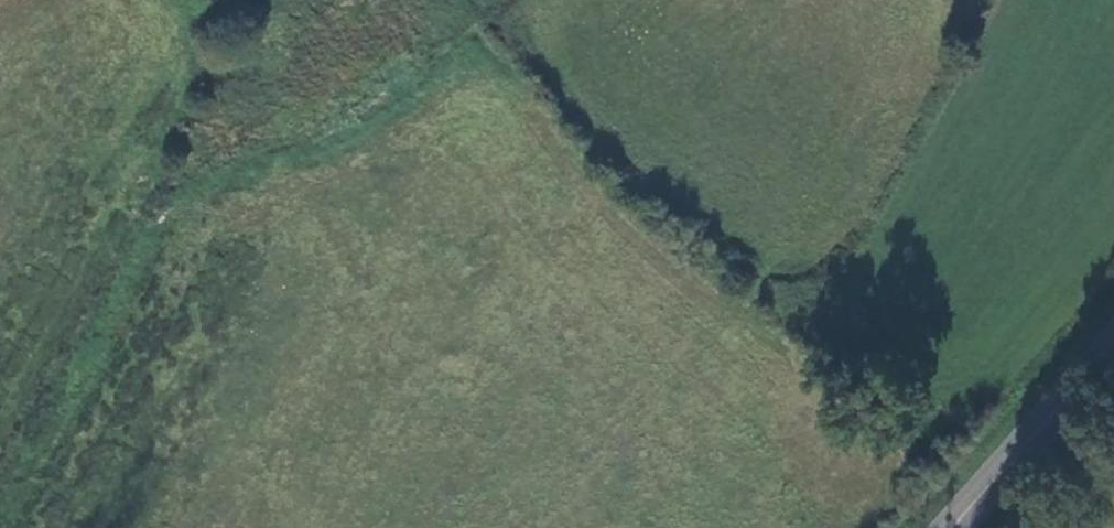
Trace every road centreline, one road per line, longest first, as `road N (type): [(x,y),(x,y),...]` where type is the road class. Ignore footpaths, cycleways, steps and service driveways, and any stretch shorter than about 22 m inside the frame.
road 1 (secondary): [(950,527),(1113,337)]

